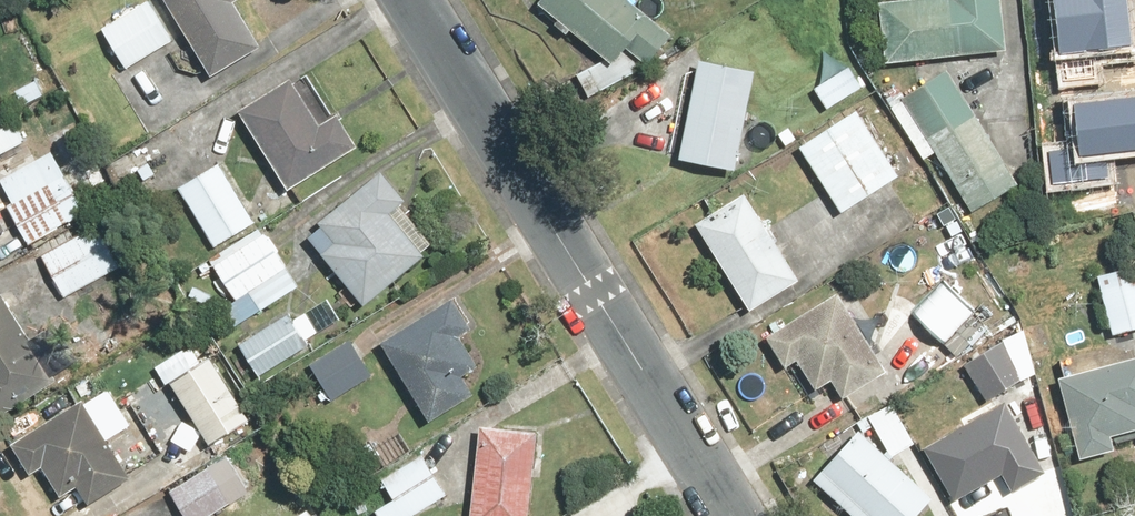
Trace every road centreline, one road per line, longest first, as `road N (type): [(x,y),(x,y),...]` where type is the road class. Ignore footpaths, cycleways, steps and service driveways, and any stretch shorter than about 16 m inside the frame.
road 1 (residential): [(416,0),(734,515)]

